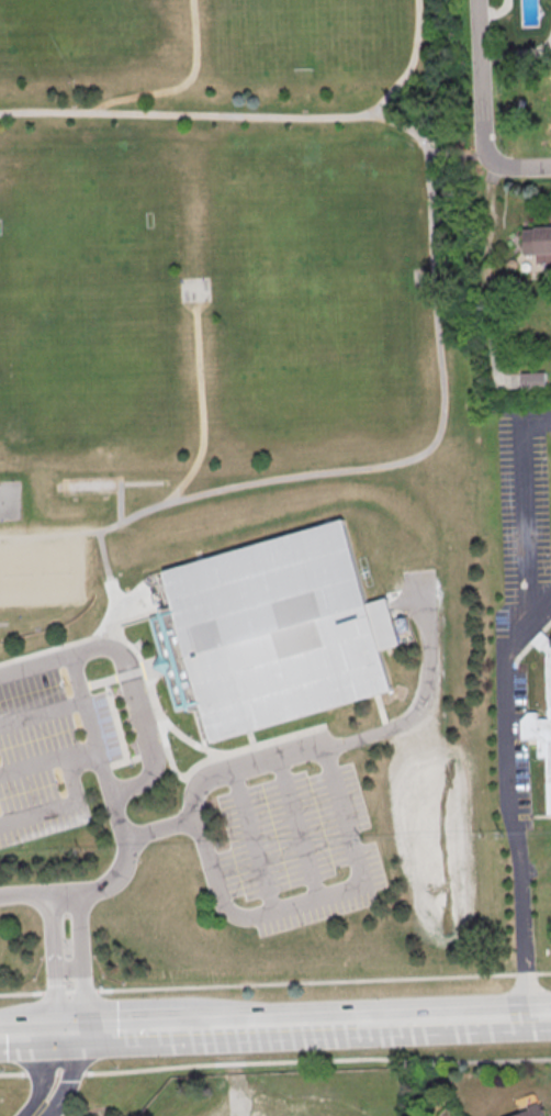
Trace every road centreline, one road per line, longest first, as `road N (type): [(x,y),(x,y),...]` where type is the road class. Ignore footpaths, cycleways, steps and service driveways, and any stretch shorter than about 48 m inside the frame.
road 1 (secondary): [(550,1023),(225,1035)]
road 2 (residential): [(487,156),(476,0)]

